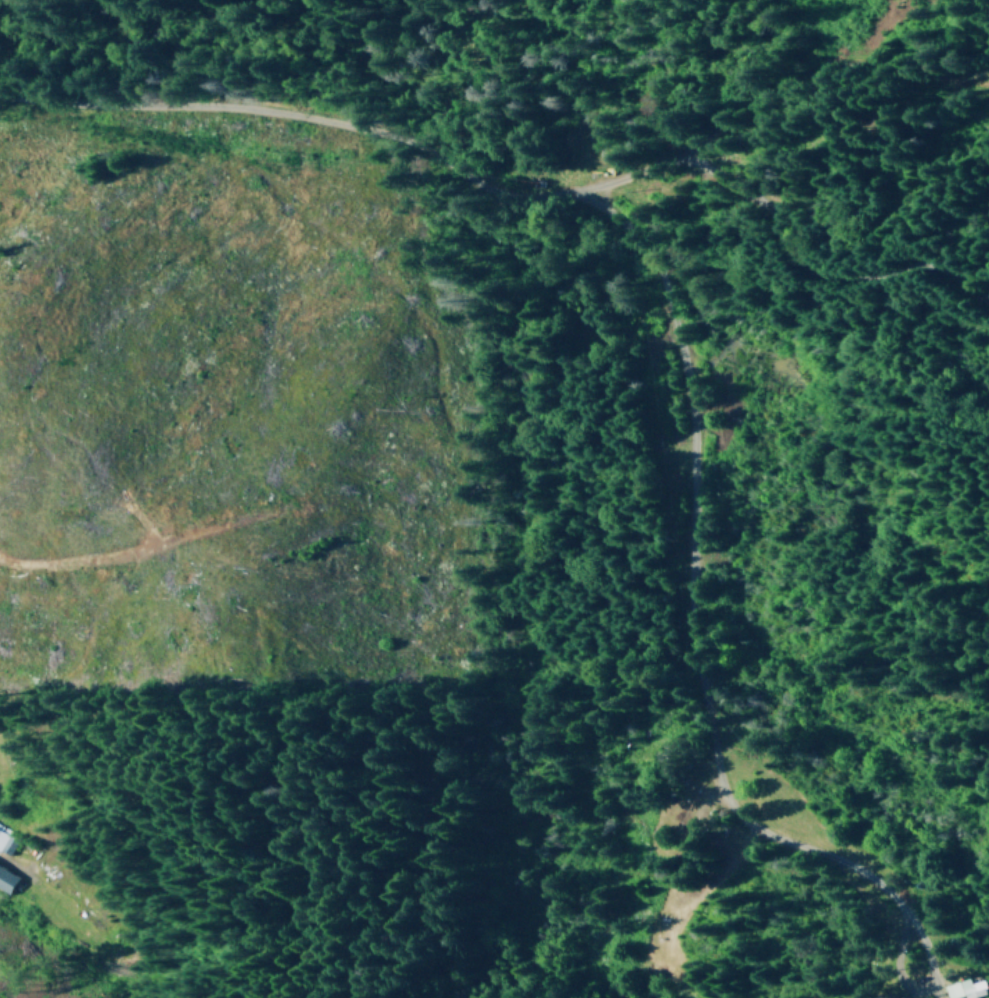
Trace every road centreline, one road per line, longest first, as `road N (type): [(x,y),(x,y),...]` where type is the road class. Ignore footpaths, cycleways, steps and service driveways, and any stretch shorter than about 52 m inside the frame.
road 1 (residential): [(0,92),(143,111),(309,118),(390,137),(500,196),(569,192),(612,207),(656,288),(690,400),(705,698),(732,796),(752,816),(883,890),(918,927)]

